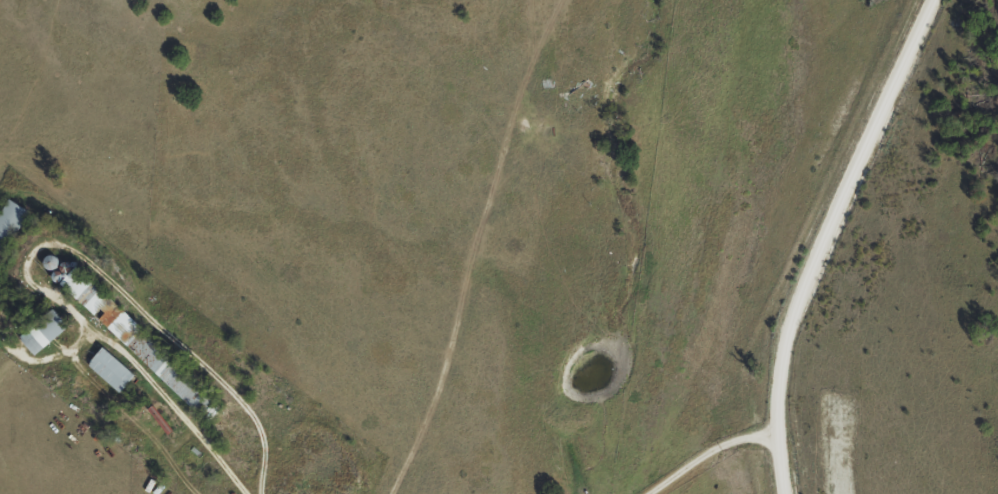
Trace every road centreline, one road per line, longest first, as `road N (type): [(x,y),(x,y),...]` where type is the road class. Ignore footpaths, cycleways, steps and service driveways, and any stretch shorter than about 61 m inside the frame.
road 1 (residential): [(778,493),(767,431),(792,292),(925,0)]
road 2 (residential): [(272,493),(184,389),(80,293)]
road 3 (residential): [(767,431),(629,493)]

